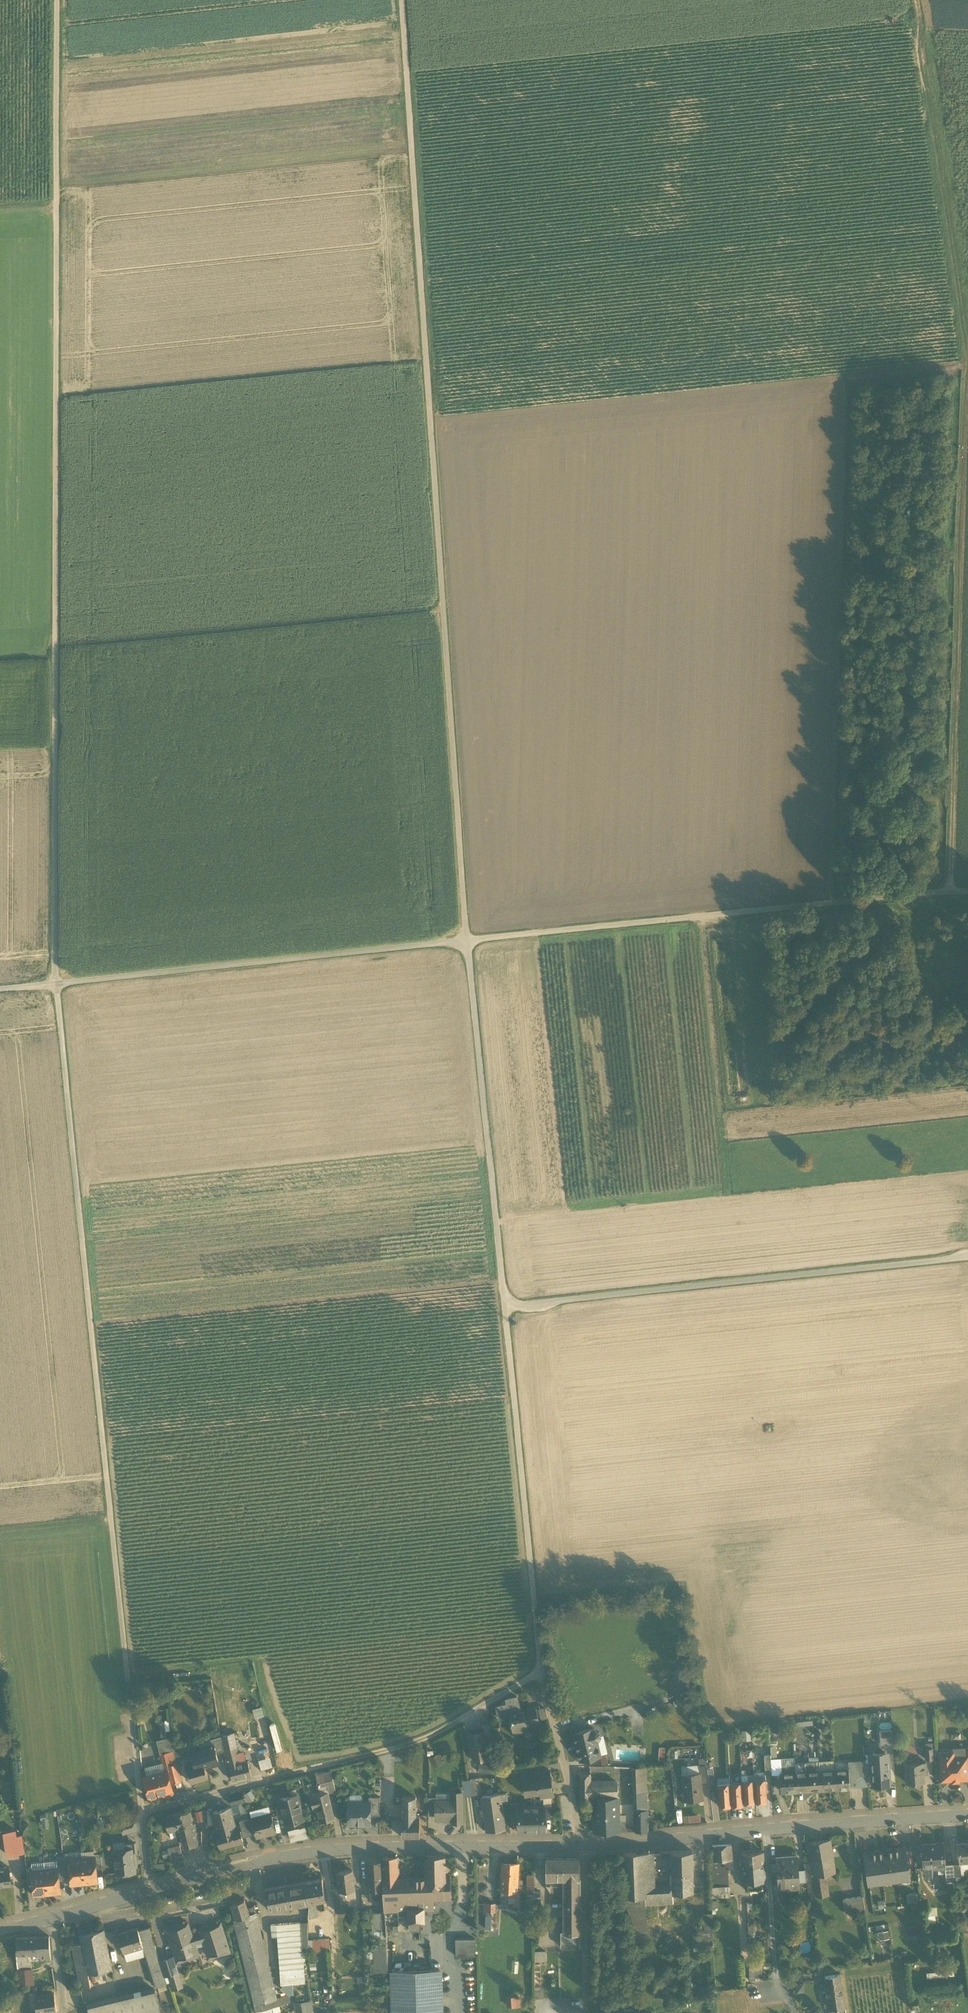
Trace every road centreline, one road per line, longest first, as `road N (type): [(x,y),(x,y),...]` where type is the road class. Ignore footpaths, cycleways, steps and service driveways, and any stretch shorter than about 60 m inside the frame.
road 1 (track): [(57,0),(54,984),(141,1812)]
road 2 (track): [(401,0),(466,940),(541,1671)]
road 3 (track): [(0,989),(948,890)]
road 4 (tertiary): [(55,1919),(298,1855),(643,1843),(967,1815)]
road 5 (track): [(967,1257),(537,1307),(504,1303)]
road 6 (track): [(541,1671),(424,1740),(141,1812)]
road 7 (track): [(582,1837),(584,2012)]
road 8 (track): [(541,1671),(582,1837)]

